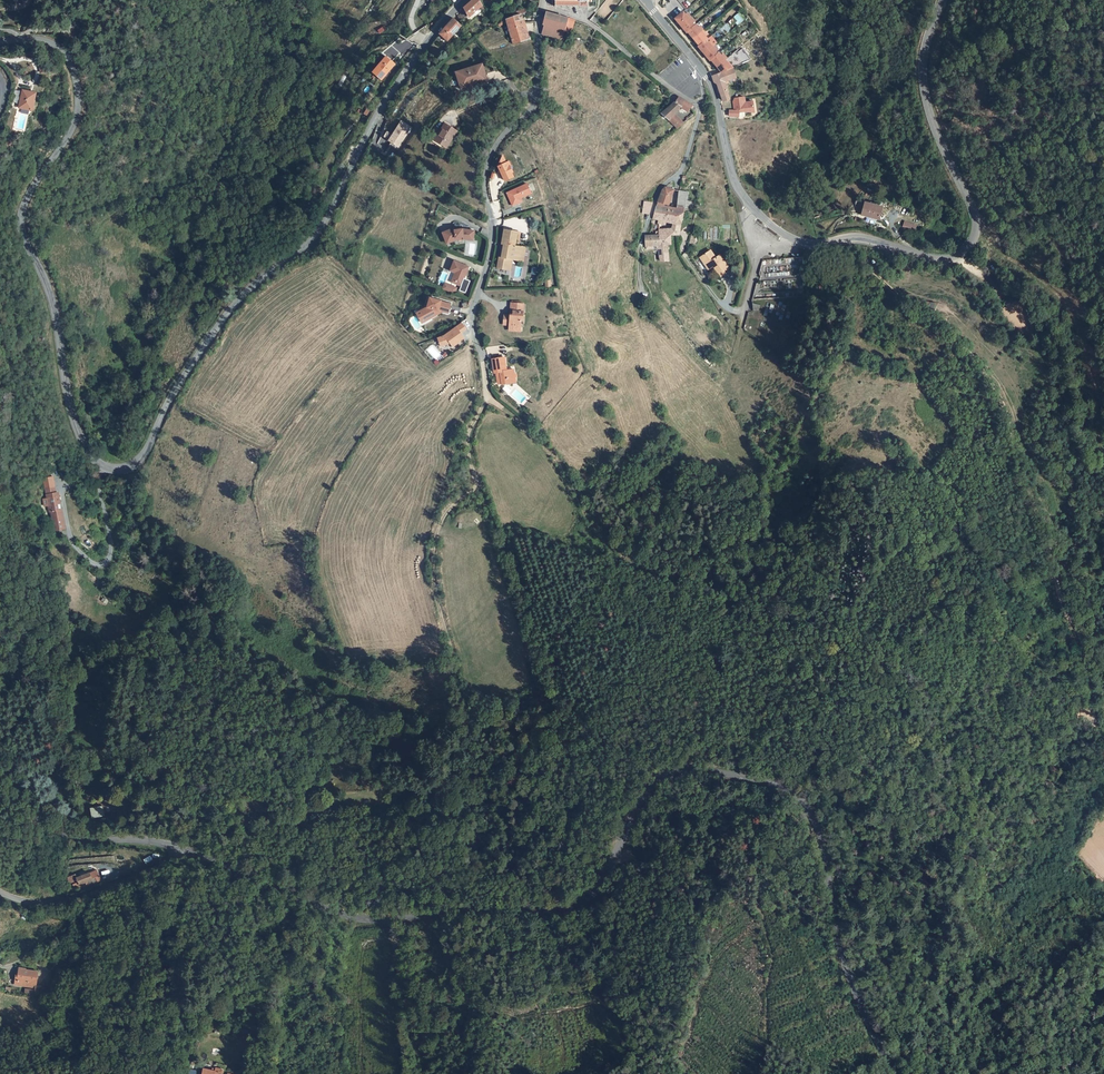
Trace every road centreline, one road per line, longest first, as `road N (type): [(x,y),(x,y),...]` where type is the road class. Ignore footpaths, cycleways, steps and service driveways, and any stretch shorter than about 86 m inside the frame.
road 1 (tertiary): [(467,0),(388,97),(314,237),(240,298),(180,382),(145,453),(120,470),(96,460),(78,430),(53,305),(22,232),(27,197),(76,118),(72,66),(50,43),(0,41)]
road 2 (secondary): [(896,1073),(840,947),(816,819),(786,786),(703,770),(662,776),(597,893),(561,911),(484,907),(370,920),(181,849)]
road 3 (track): [(181,849),(252,815),(312,822),(403,808),(446,774),(455,695),(436,595),(436,545),(448,512),(475,487),(470,437),(487,401),(483,362)]
road 4 (track): [(838,240),(965,341),(1013,404),(1059,602),(1081,647),(1103,744)]
road 5 (tertiary): [(943,0),(925,50),(926,96),(973,211),(972,243),(939,259),(854,237),(807,242)]
road 6 (unclassified): [(544,7),(536,99),(485,178),(491,232),(473,331),(483,362)]
road 7 (secondary): [(181,849),(80,839),(52,828),(20,805),(0,774)]
road 8 (unclassified): [(181,849),(80,899),(31,904),(0,892)]
road 9 (unclassified): [(544,7),(590,22),(701,106)]
road 10 (tertiary): [(757,214),(737,188),(704,72)]
road 11 (unclassified): [(641,236),(660,188),(682,169),(701,106)]

